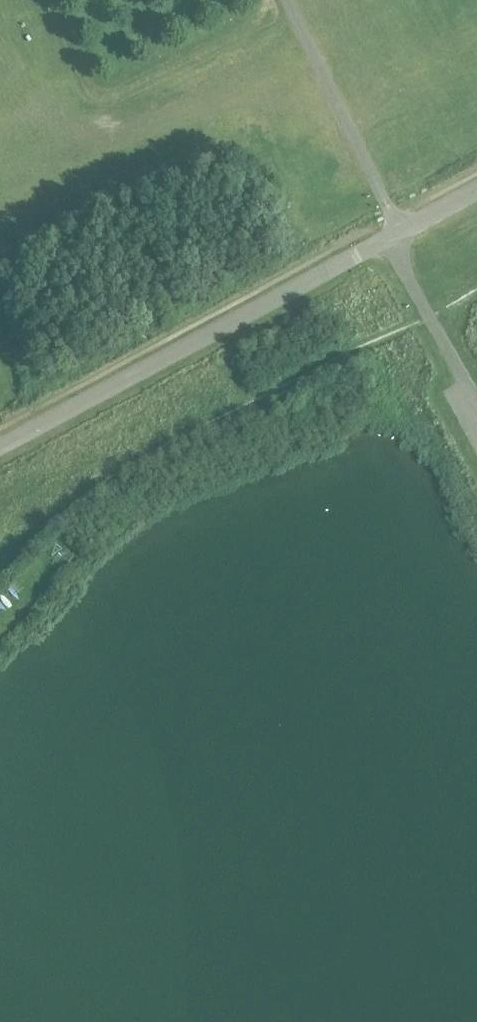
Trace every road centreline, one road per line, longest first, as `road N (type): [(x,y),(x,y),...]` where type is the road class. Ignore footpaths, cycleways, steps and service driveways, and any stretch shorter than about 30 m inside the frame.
road 1 (unclassified): [(0,448),(476,188)]
road 2 (track): [(398,230),(286,0)]

